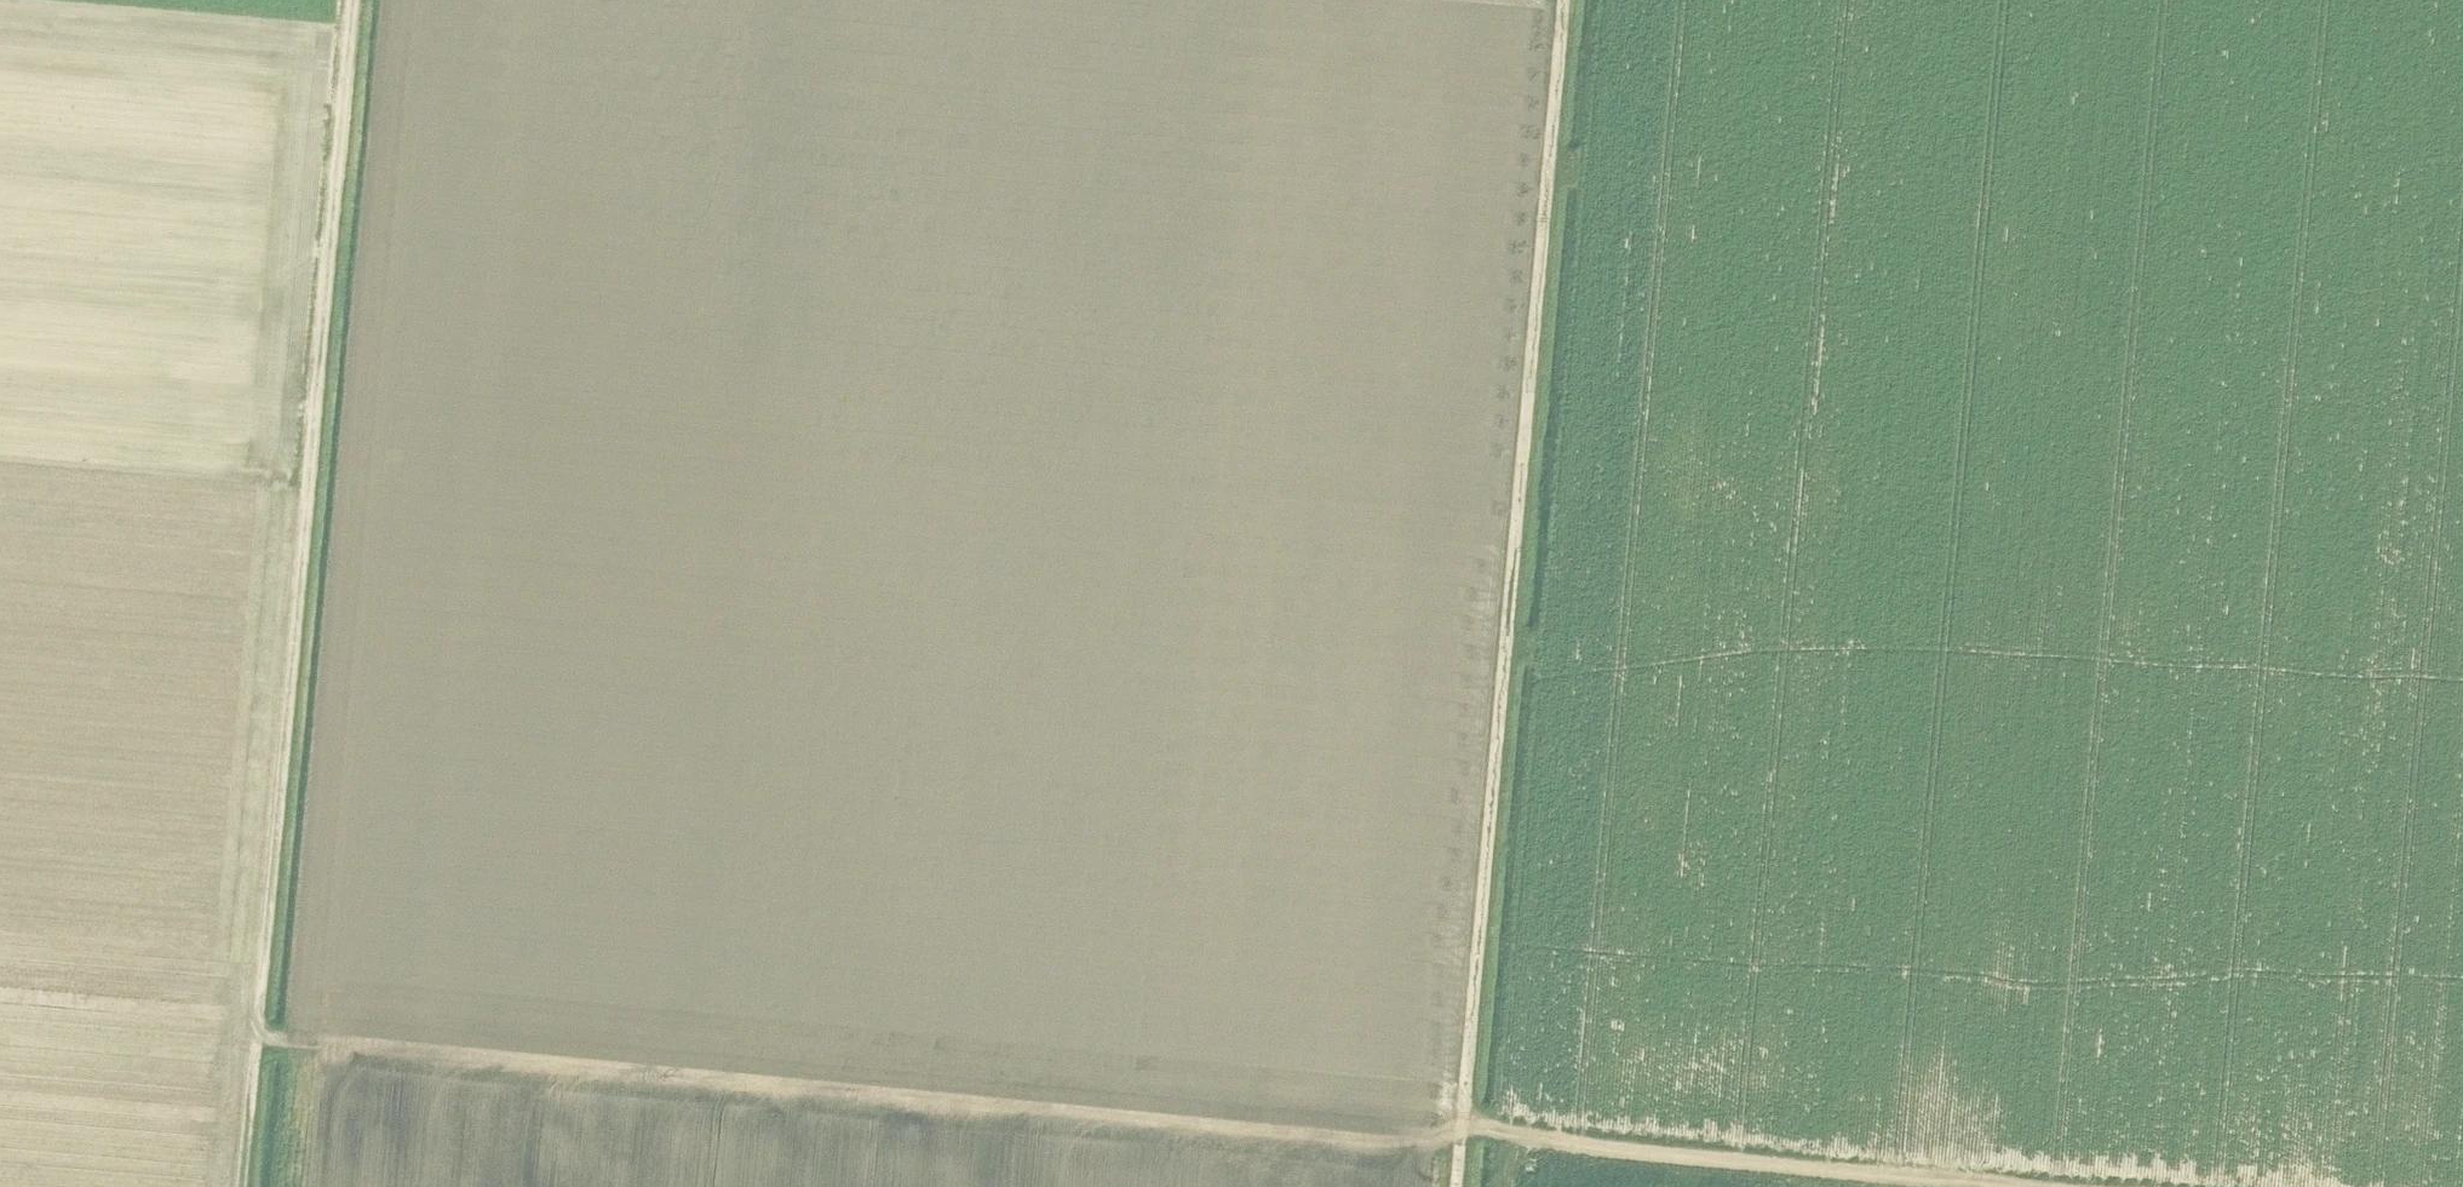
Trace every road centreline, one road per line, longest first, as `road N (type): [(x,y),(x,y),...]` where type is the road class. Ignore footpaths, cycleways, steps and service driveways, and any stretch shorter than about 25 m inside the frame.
road 1 (track): [(1561,0),(1466,1126)]
road 2 (track): [(357,0),(262,1036)]

